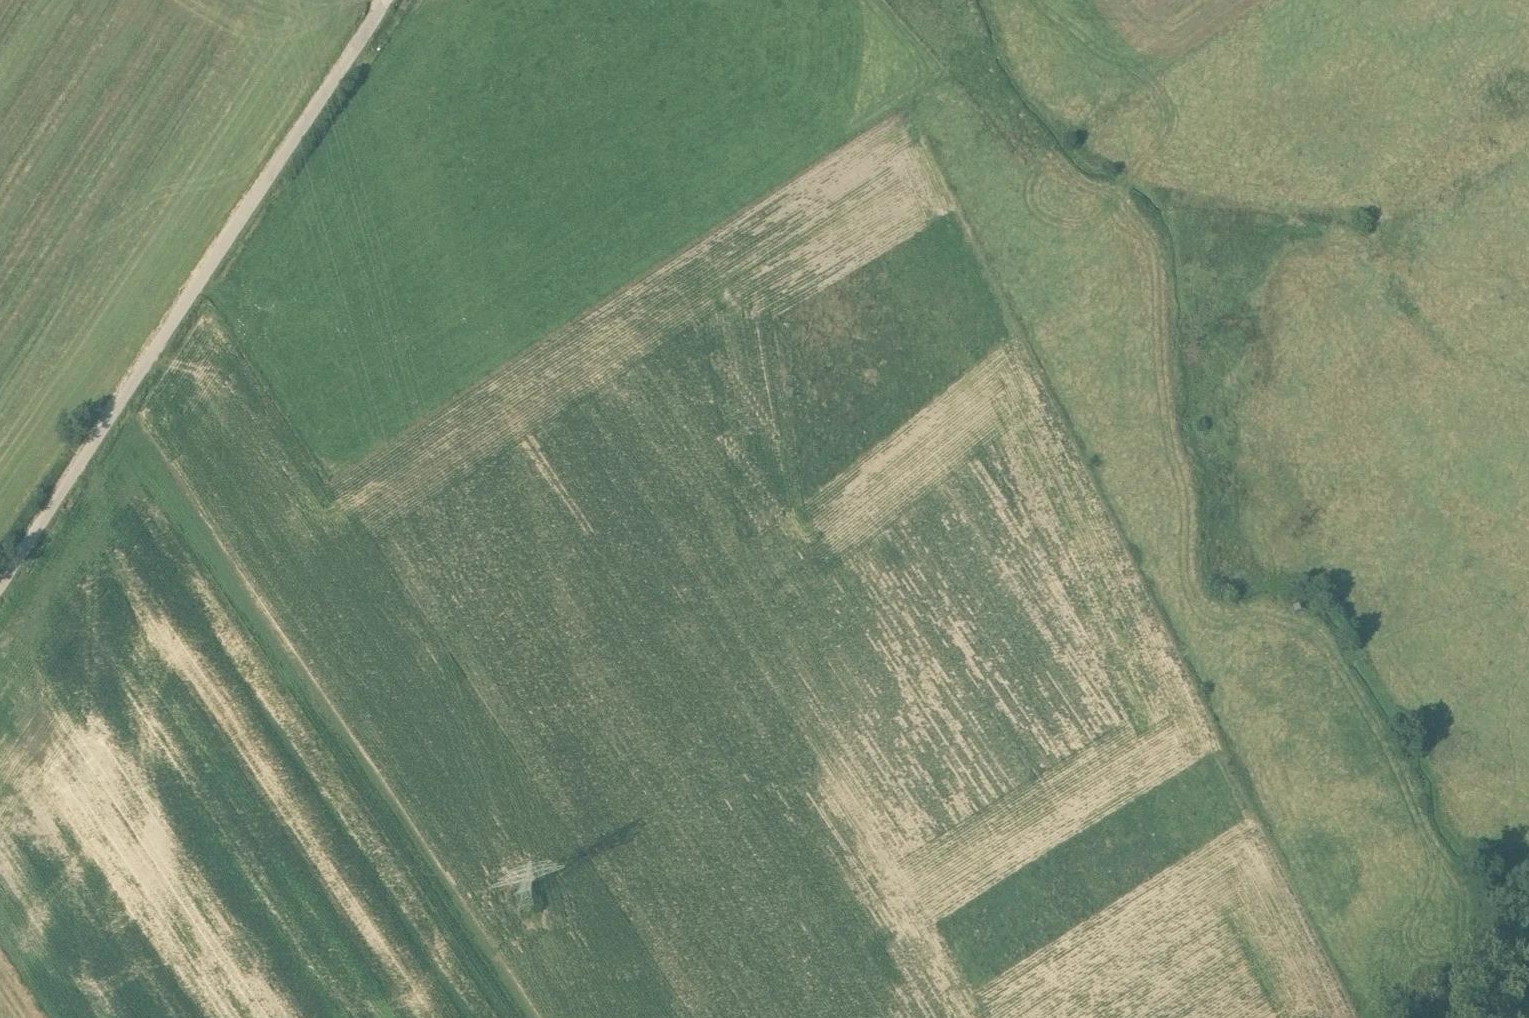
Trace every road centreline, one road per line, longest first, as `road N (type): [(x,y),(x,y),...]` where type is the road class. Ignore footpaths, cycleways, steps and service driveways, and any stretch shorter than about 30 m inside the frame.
road 1 (track): [(0,578),(382,0)]

